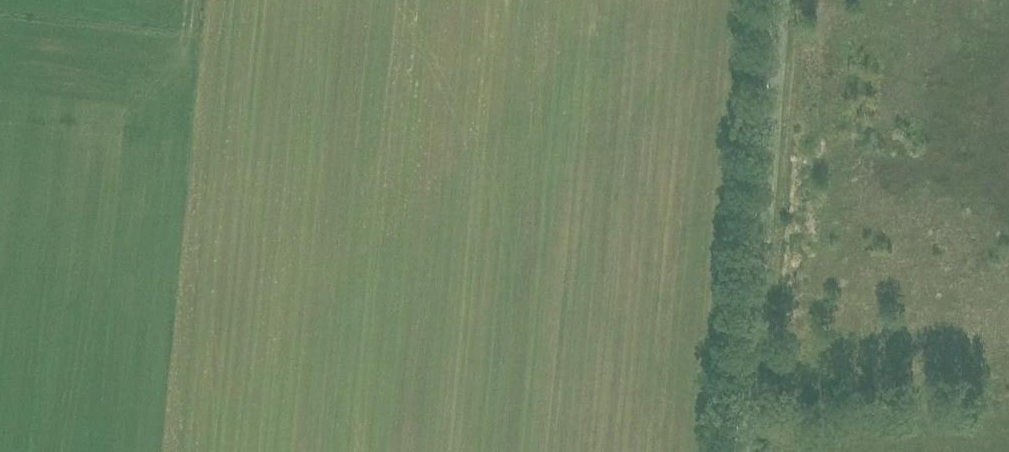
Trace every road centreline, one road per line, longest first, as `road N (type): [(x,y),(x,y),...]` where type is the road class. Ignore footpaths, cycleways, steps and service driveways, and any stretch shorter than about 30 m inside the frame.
road 1 (unclassified): [(742,451),(783,0)]

